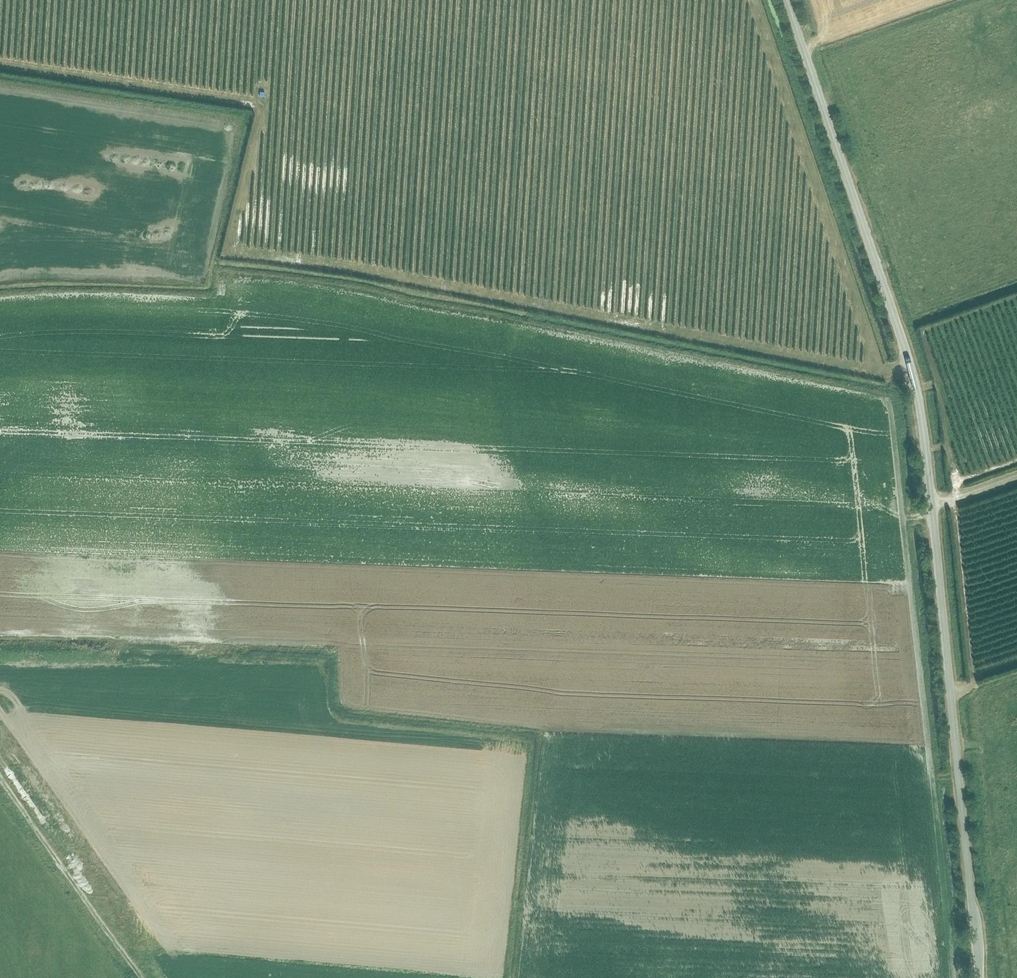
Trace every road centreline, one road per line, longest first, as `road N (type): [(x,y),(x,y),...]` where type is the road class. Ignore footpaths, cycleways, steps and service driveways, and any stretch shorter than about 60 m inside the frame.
road 1 (unclassified): [(980,977),(919,389),(788,0)]

